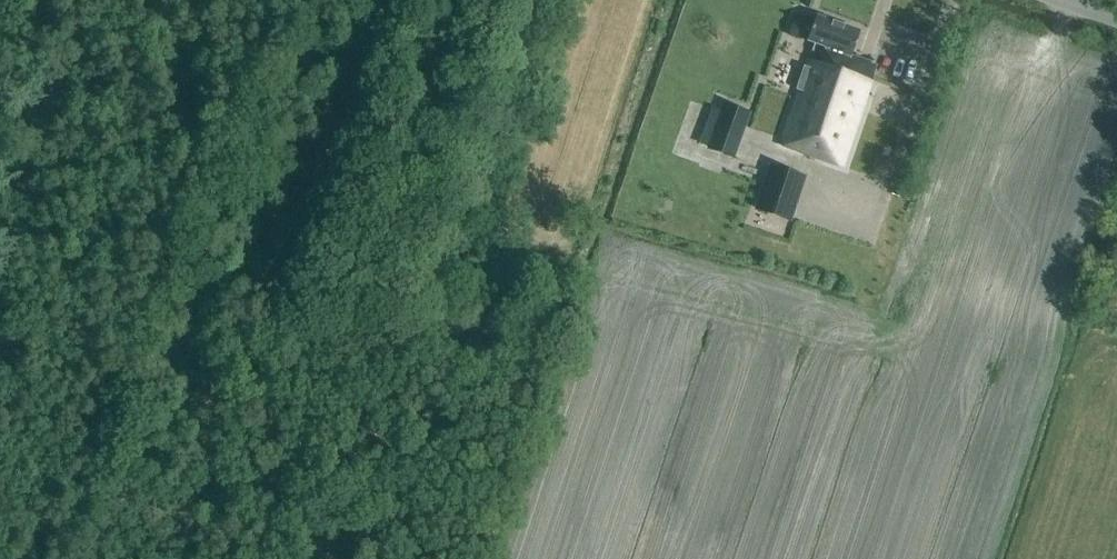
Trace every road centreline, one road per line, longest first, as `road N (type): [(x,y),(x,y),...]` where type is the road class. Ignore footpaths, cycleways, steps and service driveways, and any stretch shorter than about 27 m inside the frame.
road 1 (tertiary): [(94,558),(151,429),(200,243),(231,160),(334,0)]
road 2 (track): [(252,558),(435,0)]
road 3 (track): [(106,0),(0,318)]

